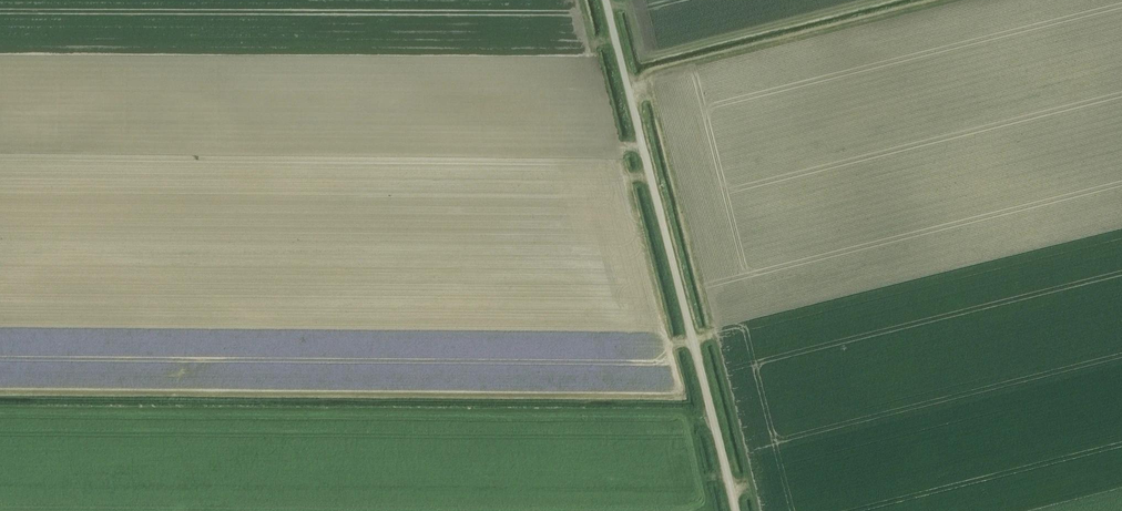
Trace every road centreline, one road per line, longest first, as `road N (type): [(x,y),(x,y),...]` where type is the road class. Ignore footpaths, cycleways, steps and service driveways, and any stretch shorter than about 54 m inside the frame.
road 1 (unclassified): [(736,510),(605,0)]

